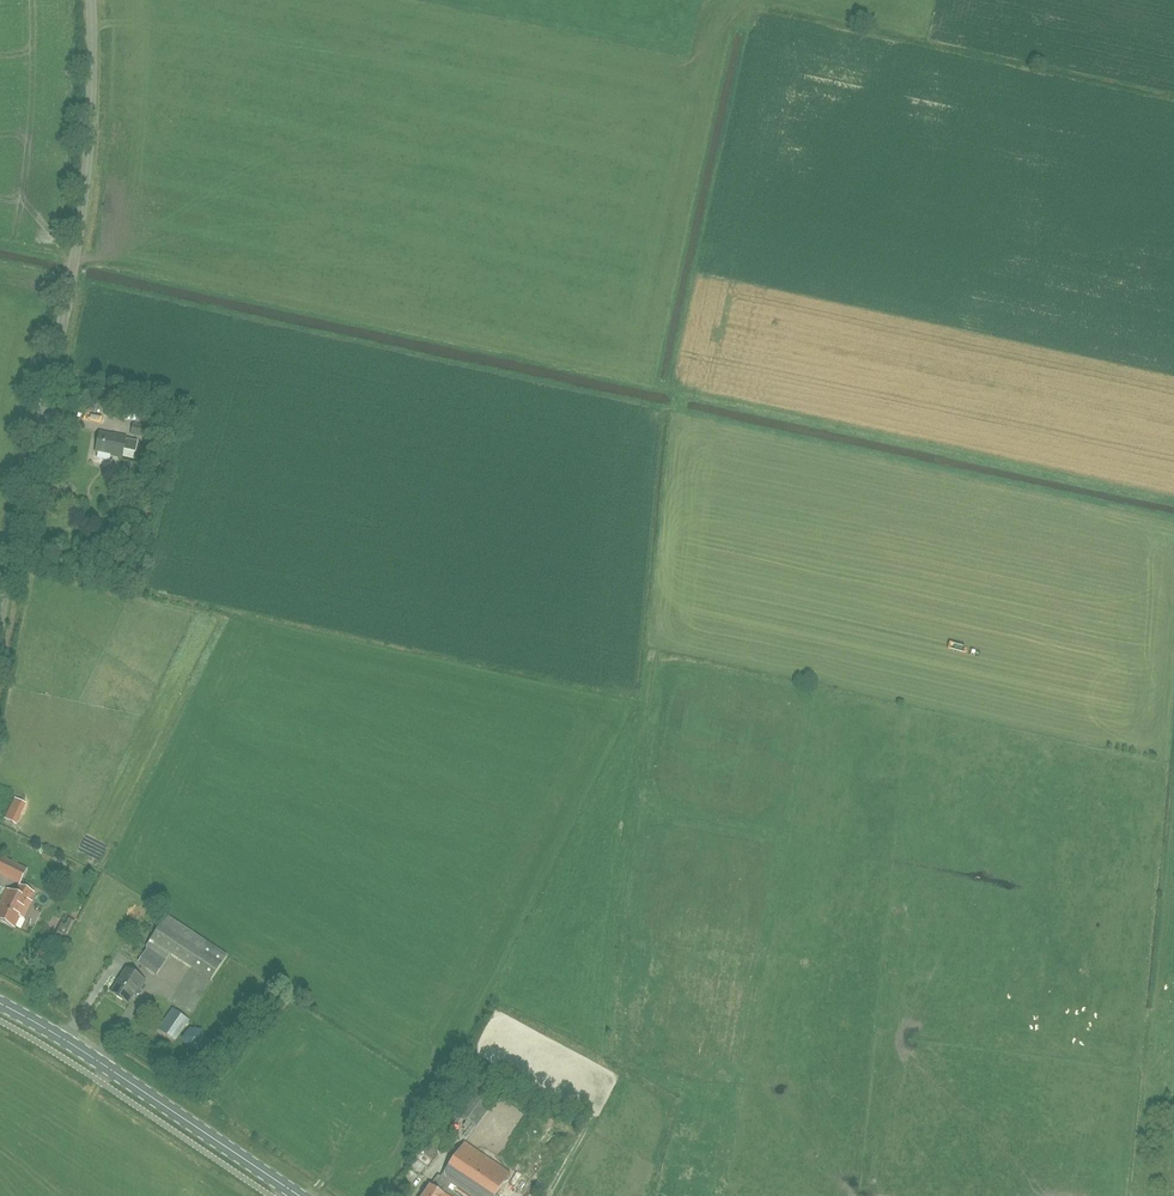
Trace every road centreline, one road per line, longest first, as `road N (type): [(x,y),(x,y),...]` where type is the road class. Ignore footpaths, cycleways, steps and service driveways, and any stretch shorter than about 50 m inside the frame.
road 1 (unclassified): [(0,617),(83,195),(92,111),(89,0)]
road 2 (secondary): [(0,1002),(300,1195)]

